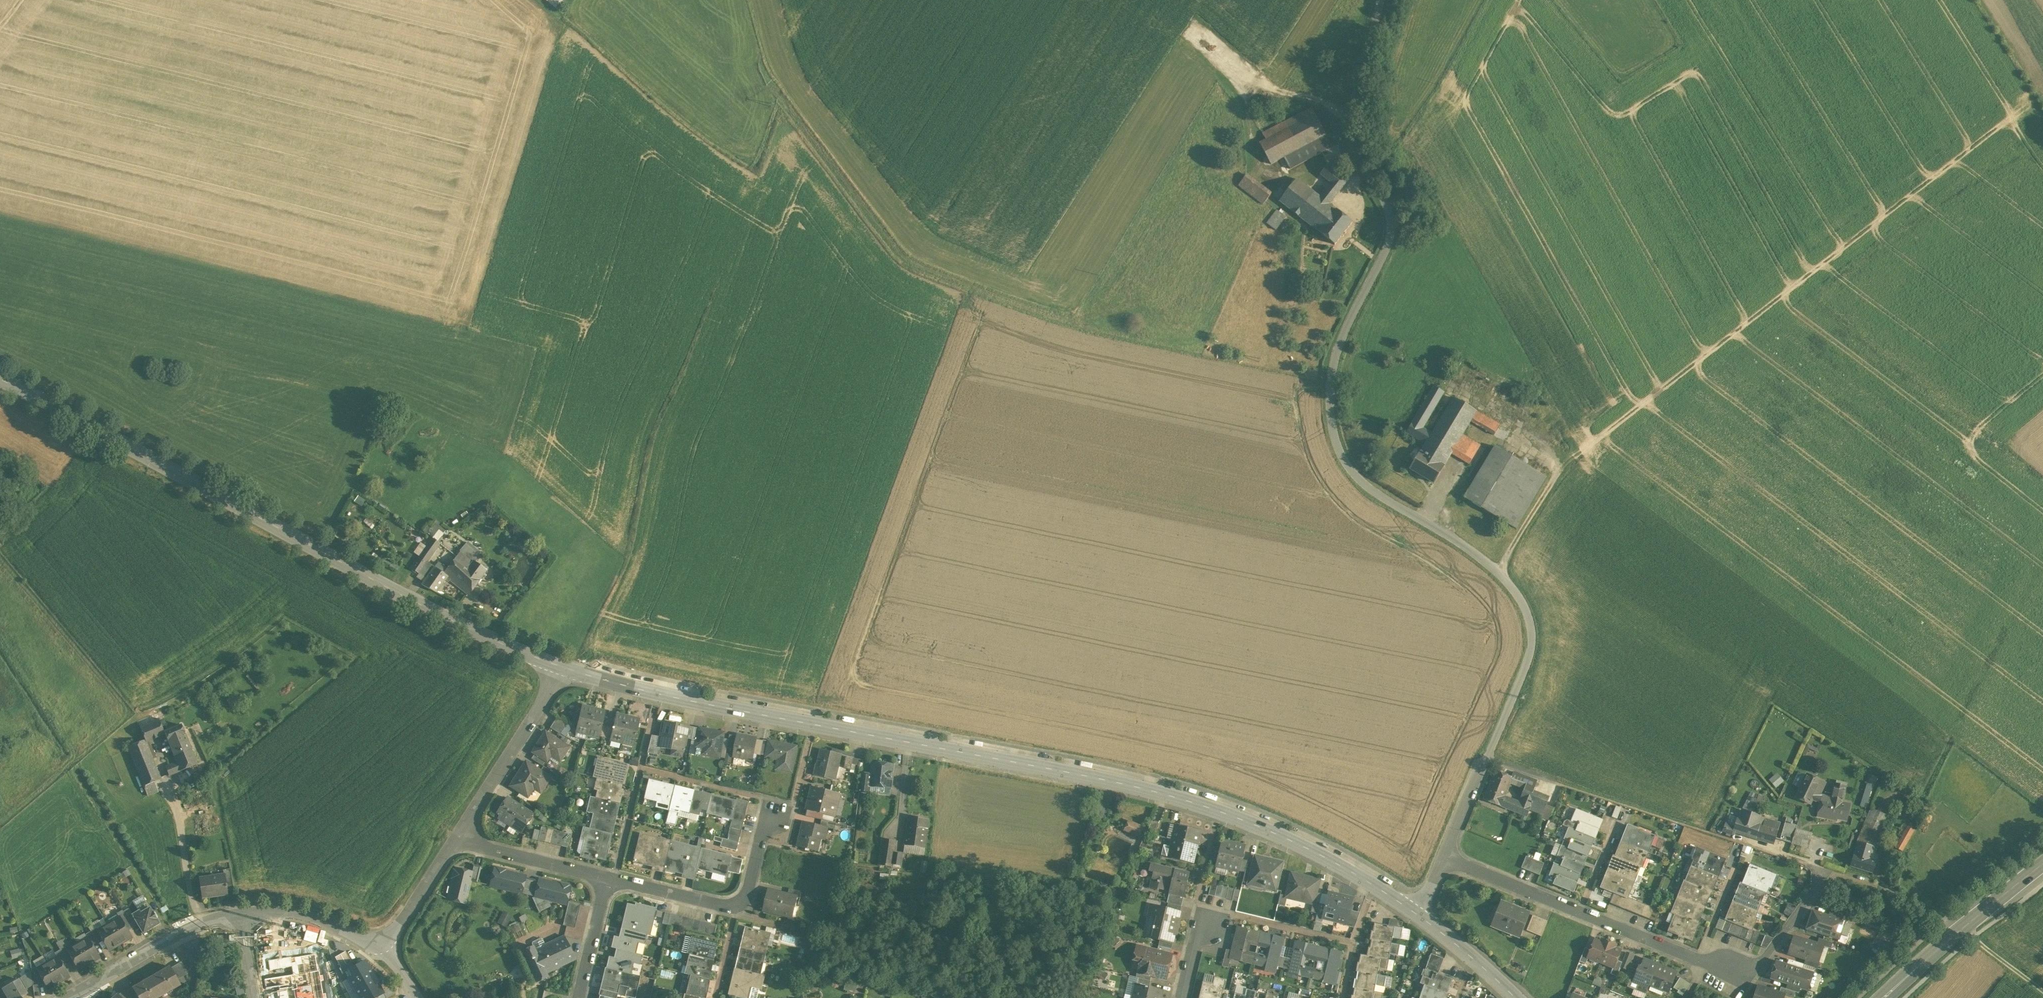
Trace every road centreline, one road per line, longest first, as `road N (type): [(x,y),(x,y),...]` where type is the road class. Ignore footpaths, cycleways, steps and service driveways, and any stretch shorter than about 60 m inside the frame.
road 1 (unclassified): [(1417,914),(1306,848),(1188,801),(563,667)]
road 2 (unclassified): [(1379,0),(1351,136),(1392,228),(1339,341),(1331,420),(1340,451),(1373,492),(1467,546),(1526,608),(1530,653),(1487,757)]
road 3 (unclassified): [(563,667),(424,607),(0,379)]
road 4 (residential): [(1825,878),(1748,983),(1446,857)]
road 5 (residential): [(607,878),(737,904),(775,817)]
road 6 (residential): [(563,667),(460,835)]
road 7 (residential): [(243,915),(177,934),(72,997)]
road 8 (primary): [(1896,987),(2042,864)]
road 9 (residential): [(460,835),(607,878)]
road 10 (residential): [(383,939),(292,914),(243,915)]
road 11 (residential): [(460,835),(383,939)]
road 12 (unclassified): [(1516,997),(1417,914)]
road 13 (residential): [(607,878),(578,997)]

